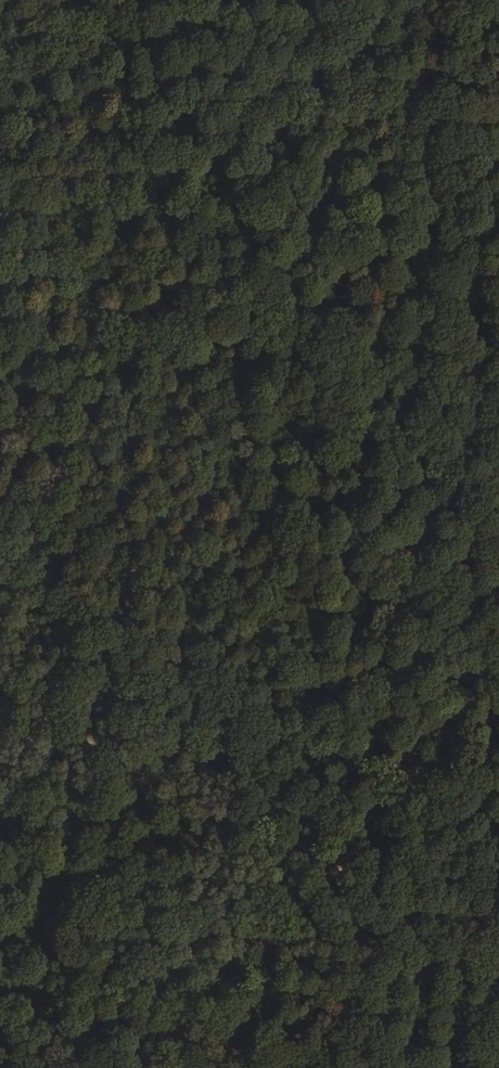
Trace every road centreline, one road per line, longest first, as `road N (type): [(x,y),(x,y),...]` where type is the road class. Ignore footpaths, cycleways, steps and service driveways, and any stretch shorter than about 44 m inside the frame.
road 1 (track): [(464,0),(0,508)]
road 2 (track): [(151,1067),(498,705)]
road 3 (track): [(0,727),(429,772)]

